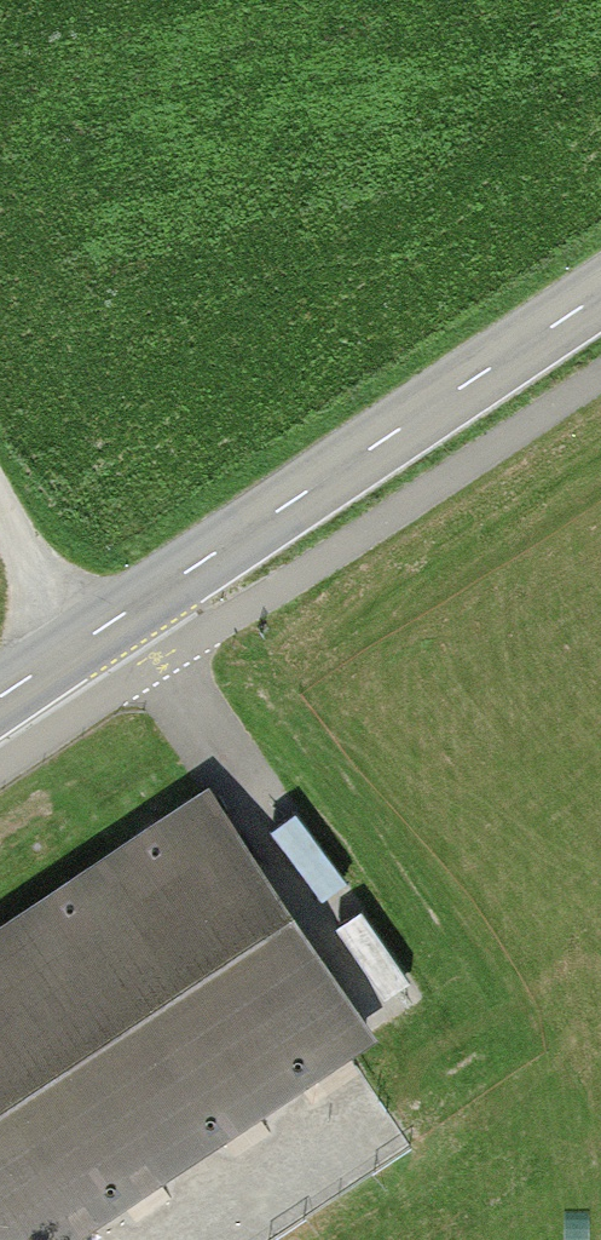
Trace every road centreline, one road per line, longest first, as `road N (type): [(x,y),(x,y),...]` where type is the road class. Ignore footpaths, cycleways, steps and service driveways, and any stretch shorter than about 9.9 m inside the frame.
road 1 (tertiary): [(600,295),(0,696)]
road 2 (track): [(159,665),(334,921)]
road 3 (track): [(159,665),(57,607),(0,501)]

